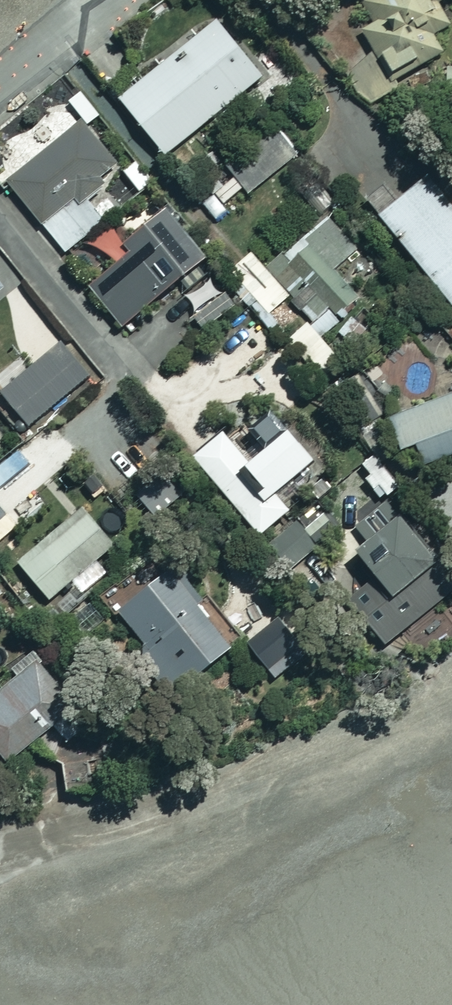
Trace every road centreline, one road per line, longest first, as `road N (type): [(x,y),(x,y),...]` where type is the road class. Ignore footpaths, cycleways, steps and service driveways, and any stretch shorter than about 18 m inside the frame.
road 1 (residential): [(451,683),(356,737),(0,846)]
road 2 (residential): [(0,83),(108,0)]

